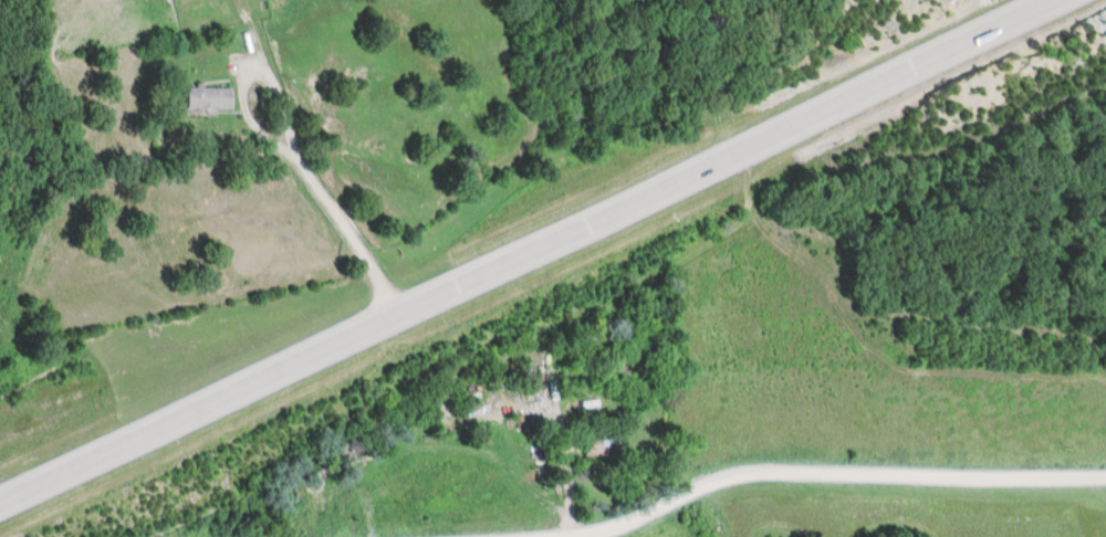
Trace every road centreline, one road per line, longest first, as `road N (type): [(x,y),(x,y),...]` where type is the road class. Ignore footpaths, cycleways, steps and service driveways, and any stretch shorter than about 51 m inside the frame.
road 1 (primary): [(1065,0),(0,491)]
road 2 (residential): [(222,536),(486,523),(743,468),(1105,455)]
road 3 (residential): [(397,309),(263,96)]

